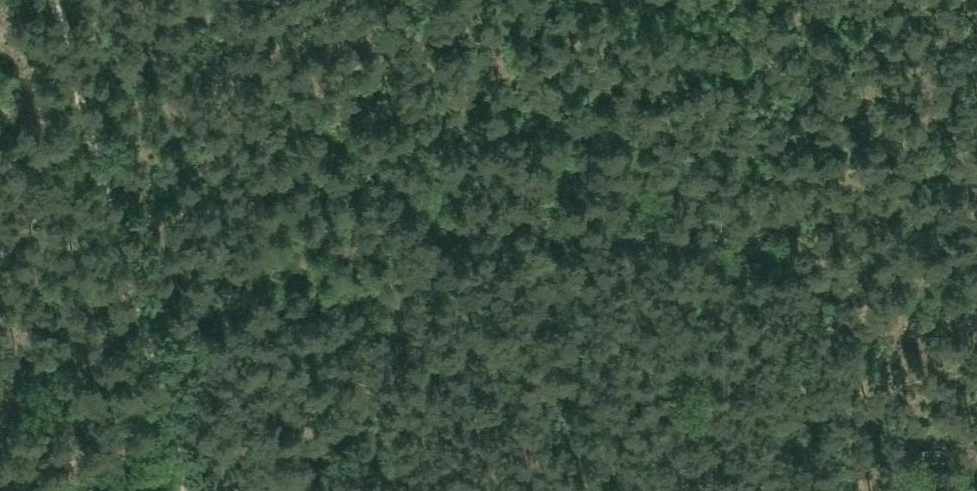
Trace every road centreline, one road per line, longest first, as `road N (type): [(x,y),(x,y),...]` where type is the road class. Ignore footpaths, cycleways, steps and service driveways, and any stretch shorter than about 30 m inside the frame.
road 1 (track): [(184,490),(52,0)]

